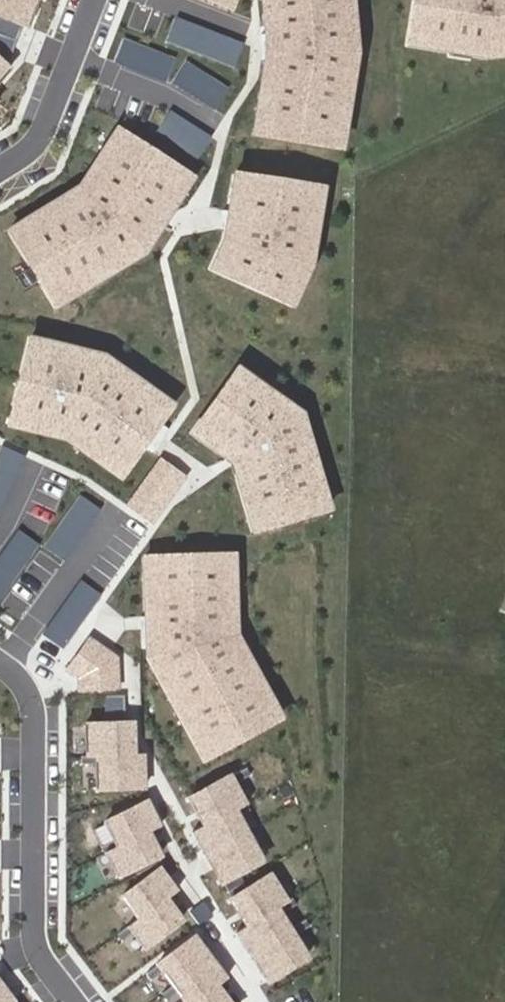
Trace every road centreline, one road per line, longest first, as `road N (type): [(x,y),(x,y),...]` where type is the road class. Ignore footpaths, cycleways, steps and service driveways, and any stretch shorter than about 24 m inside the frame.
road 1 (residential): [(0,664),(24,686),(31,712),(31,924),(40,955),(73,1001)]
road 2 (residential): [(92,0),(47,123),(0,164)]

